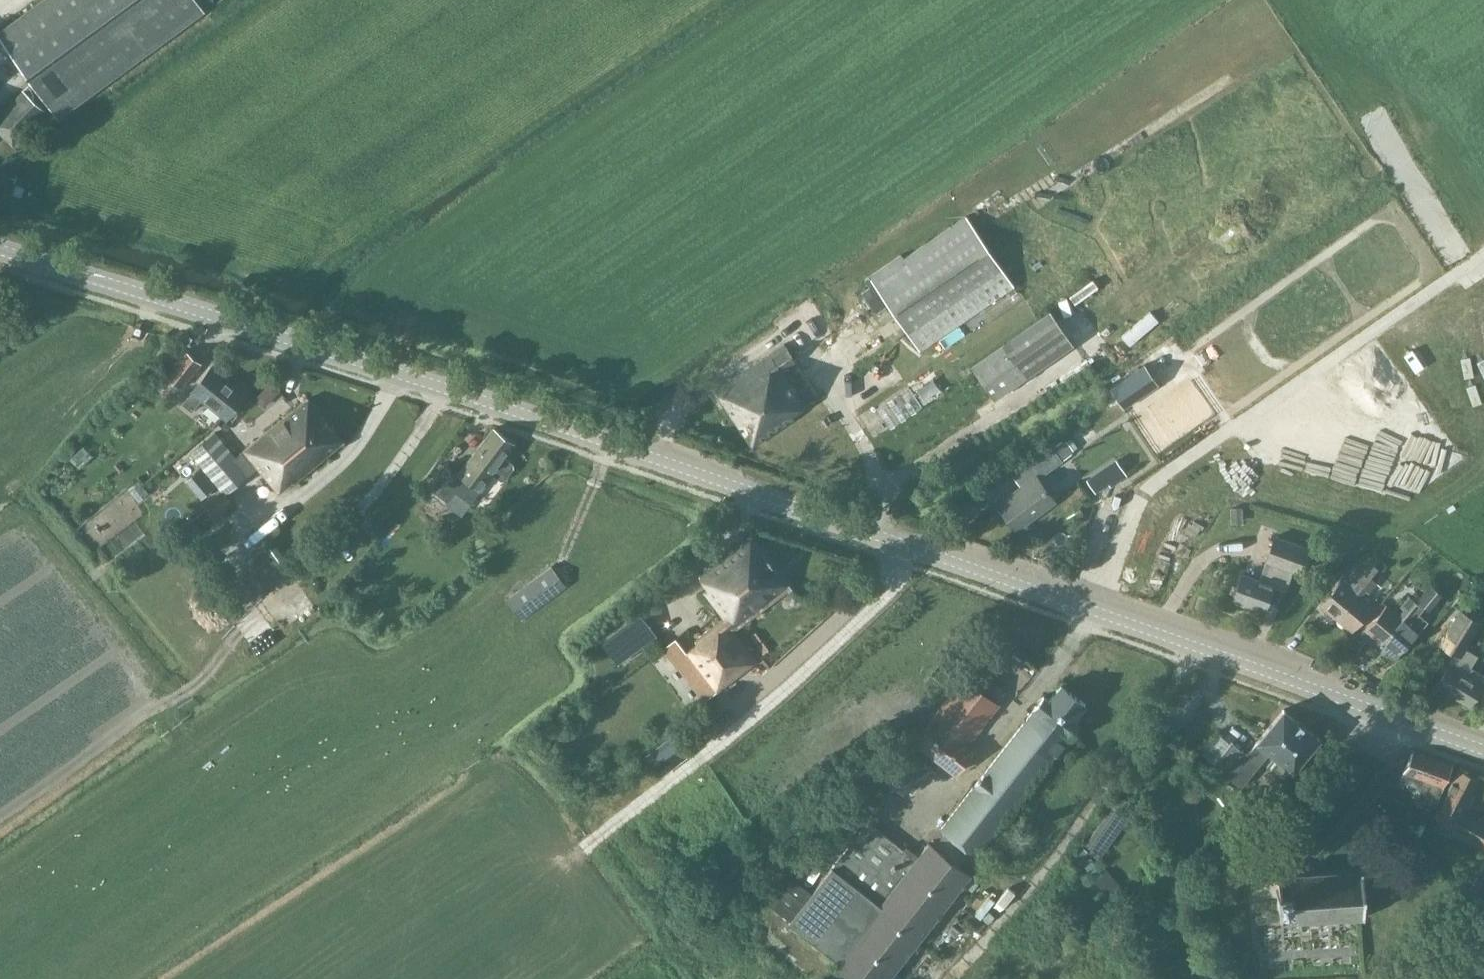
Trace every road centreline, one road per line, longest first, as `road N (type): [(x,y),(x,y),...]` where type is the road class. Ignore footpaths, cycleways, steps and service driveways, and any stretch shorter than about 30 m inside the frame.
road 1 (tertiary): [(1483,751),(1172,630),(380,365),(0,249)]
road 2 (track): [(204,978),(489,801),(563,839),(800,666),(882,582),(899,538)]
road 3 (track): [(0,465),(142,338),(159,301)]
road 4 (track): [(446,978),(563,839)]

